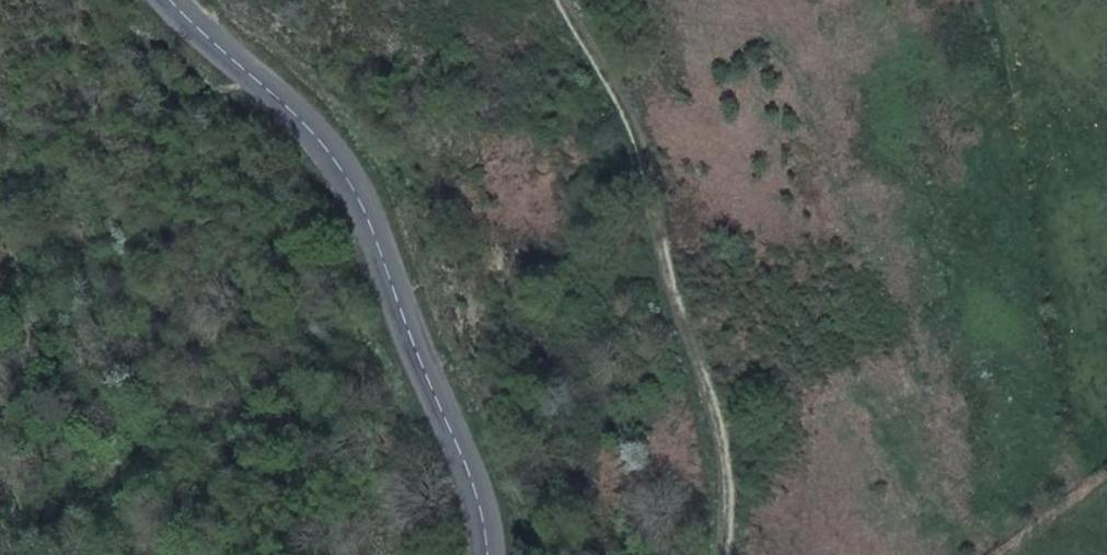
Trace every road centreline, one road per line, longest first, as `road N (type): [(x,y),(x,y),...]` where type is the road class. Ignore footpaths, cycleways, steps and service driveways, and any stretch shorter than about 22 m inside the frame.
road 1 (secondary): [(170,0),(347,174),(481,503),(489,554)]
road 2 (track): [(564,0),(635,144),(702,409),(728,554)]

